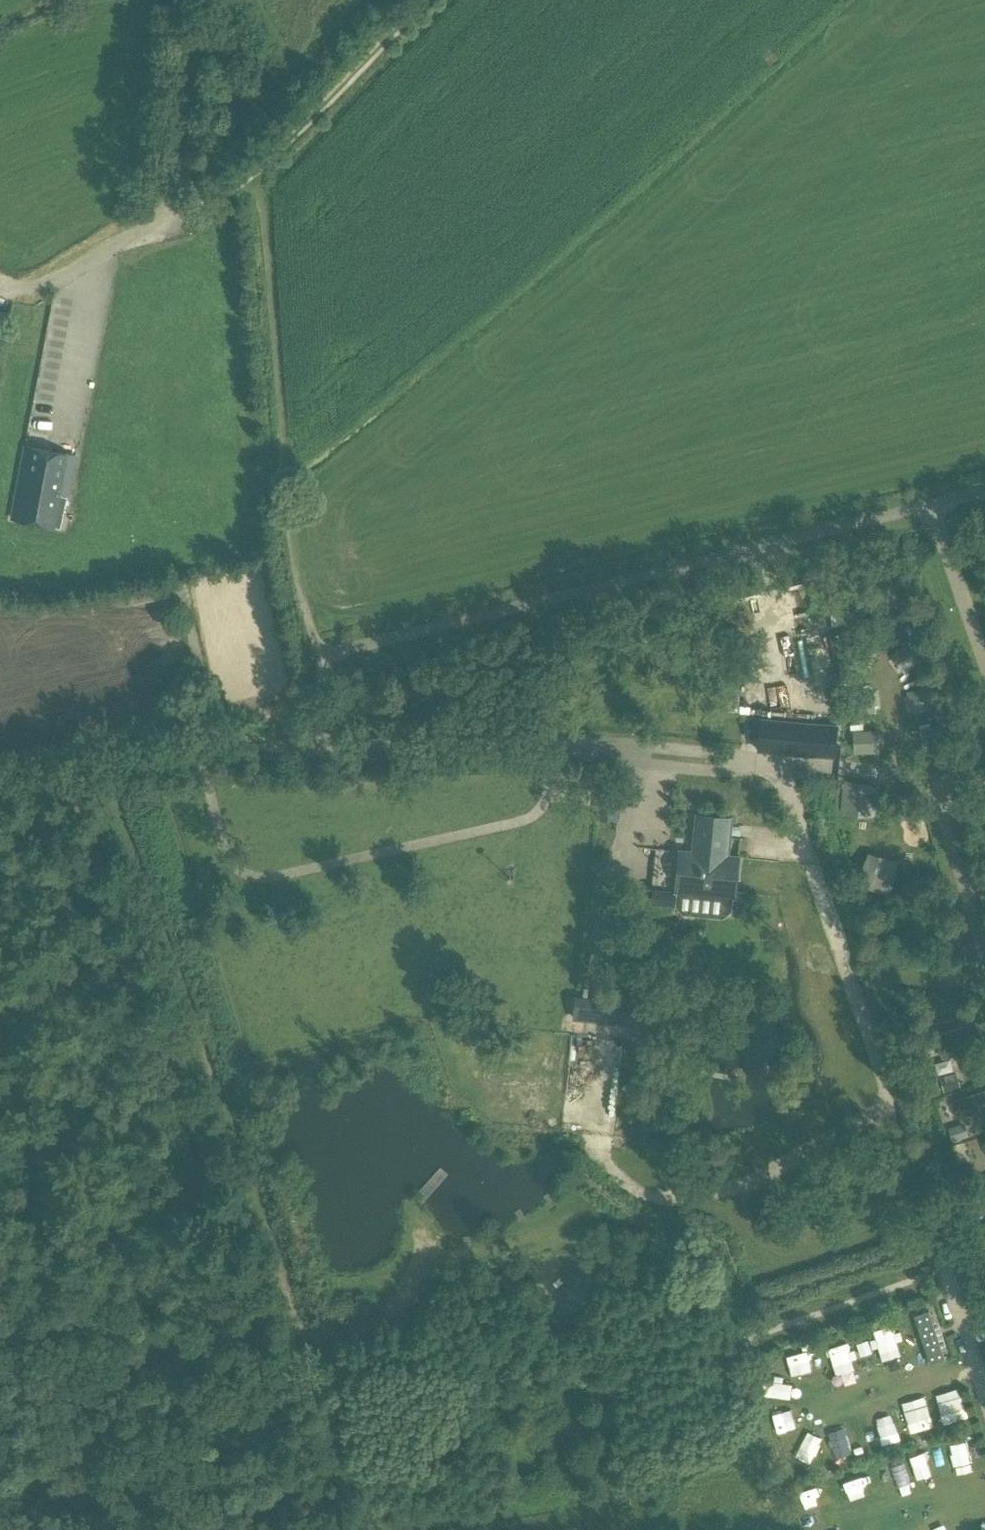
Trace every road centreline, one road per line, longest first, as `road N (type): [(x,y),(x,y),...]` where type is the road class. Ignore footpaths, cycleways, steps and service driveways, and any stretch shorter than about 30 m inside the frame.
road 1 (track): [(887,1105),(732,1190),(636,1202),(361,1290),(328,1293)]
road 2 (track): [(255,172),(294,553),(313,636),(330,666)]
road 3 (unclassified): [(182,0),(188,41),(170,212),(53,282),(31,290),(0,283)]
road 4 (track): [(170,212),(236,190),(430,0)]
road 5 (unclassified): [(0,781),(194,740),(307,750)]

